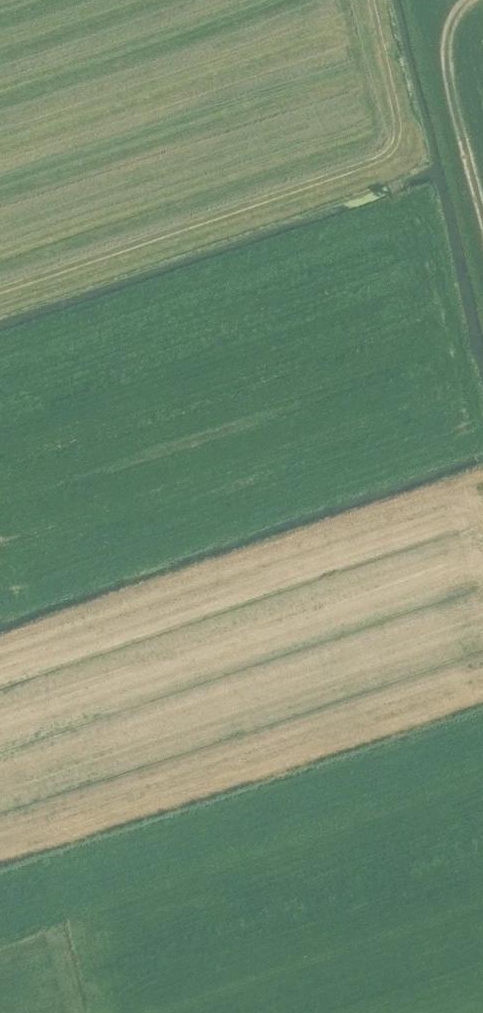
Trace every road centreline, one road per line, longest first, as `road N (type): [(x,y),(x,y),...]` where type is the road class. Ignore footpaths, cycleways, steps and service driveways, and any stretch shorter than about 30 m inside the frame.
road 1 (track): [(372,0),(398,126),(389,151),(0,290)]
road 2 (track): [(482,209),(446,52),(466,0)]

